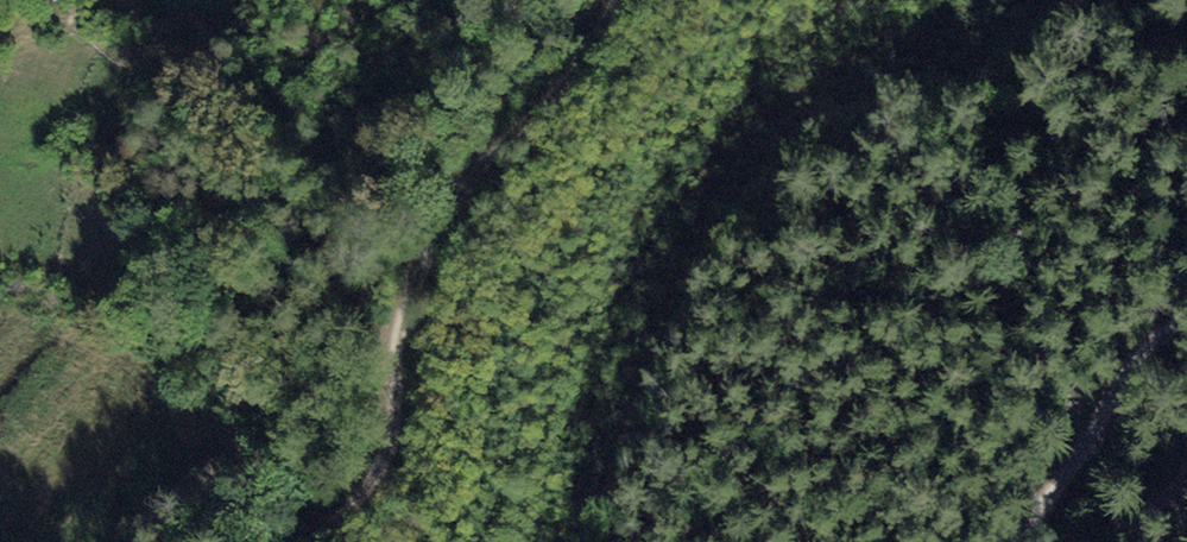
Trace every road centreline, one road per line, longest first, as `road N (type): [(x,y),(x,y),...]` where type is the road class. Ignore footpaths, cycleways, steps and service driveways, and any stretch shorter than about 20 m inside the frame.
road 1 (track): [(607,0),(546,90),(449,207),(399,332),(397,402),(381,475),(355,506),(302,541)]
road 2 (track): [(1014,541),(1089,442),(1126,370),(1186,317)]
road 3 (track): [(77,541),(168,435)]

